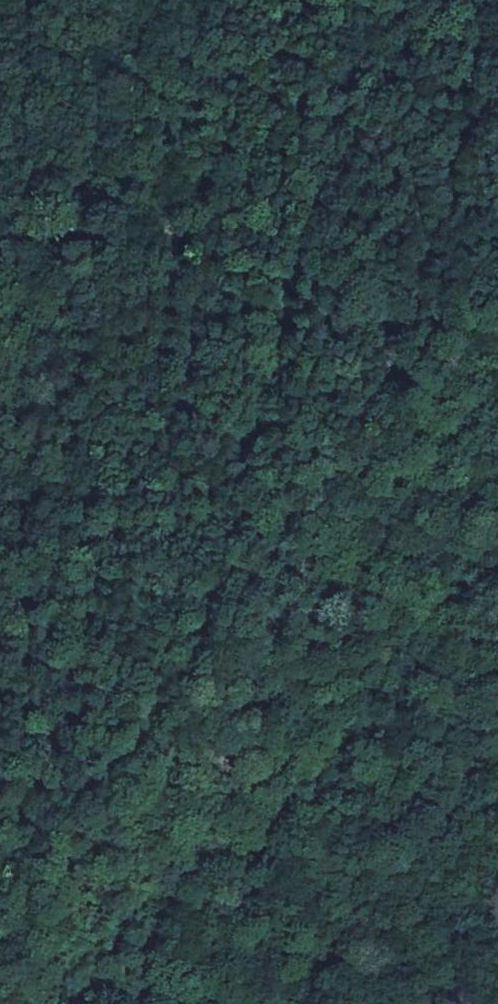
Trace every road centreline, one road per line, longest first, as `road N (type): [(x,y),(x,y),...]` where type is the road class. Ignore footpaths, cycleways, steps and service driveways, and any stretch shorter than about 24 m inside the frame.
road 1 (track): [(193,0),(154,249),(145,391),(0,908)]

